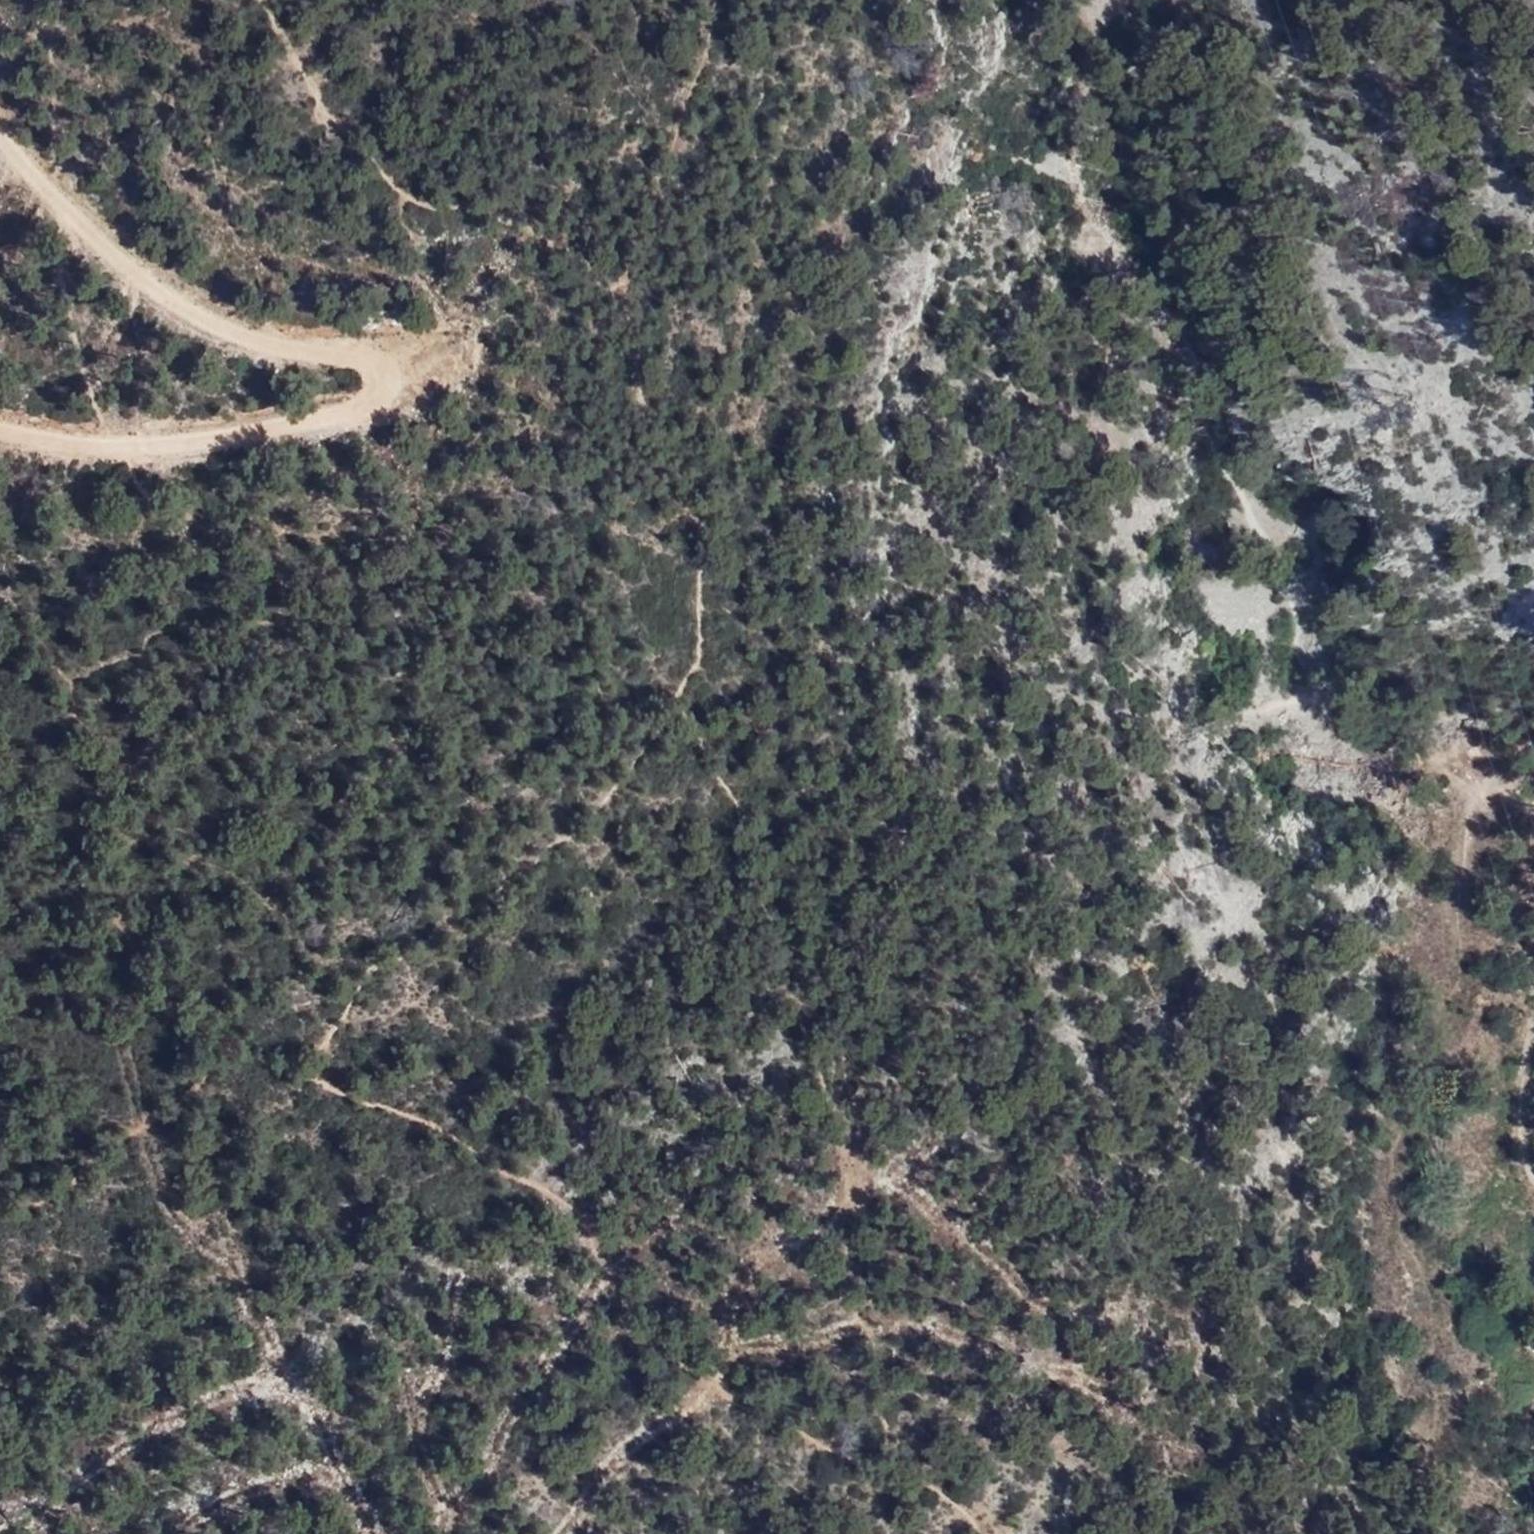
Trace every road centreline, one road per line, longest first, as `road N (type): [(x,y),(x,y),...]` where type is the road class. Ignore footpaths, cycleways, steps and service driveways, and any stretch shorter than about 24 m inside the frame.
road 1 (track): [(0,132),(95,221),(223,316),(350,350),(385,381),(357,416),(195,440),(0,417)]
road 2 (track): [(1511,754),(1497,849),(1533,993)]

